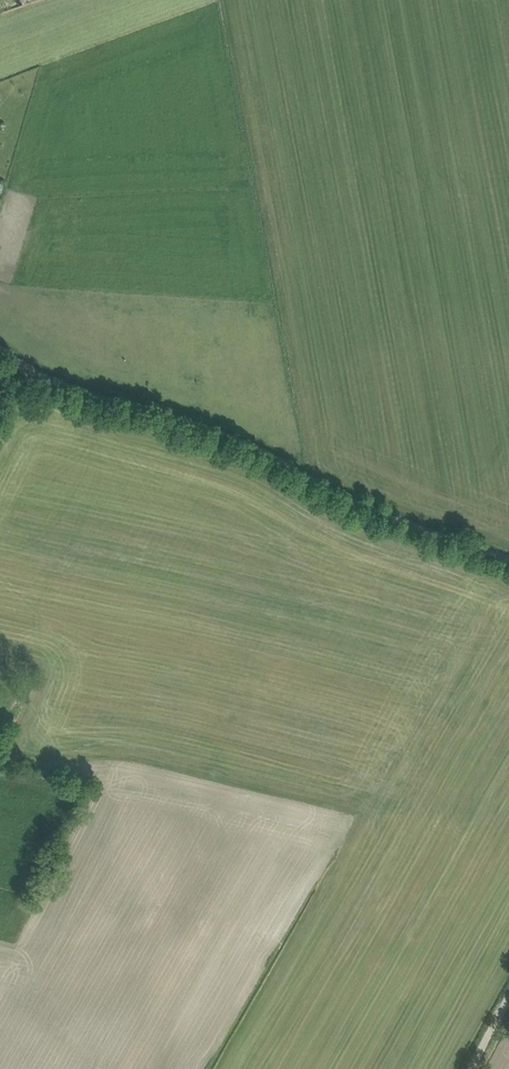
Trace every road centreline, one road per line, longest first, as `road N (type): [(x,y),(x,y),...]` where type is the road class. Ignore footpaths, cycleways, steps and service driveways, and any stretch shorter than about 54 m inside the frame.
road 1 (track): [(508,562),(339,495),(239,441),(54,381),(0,350)]

